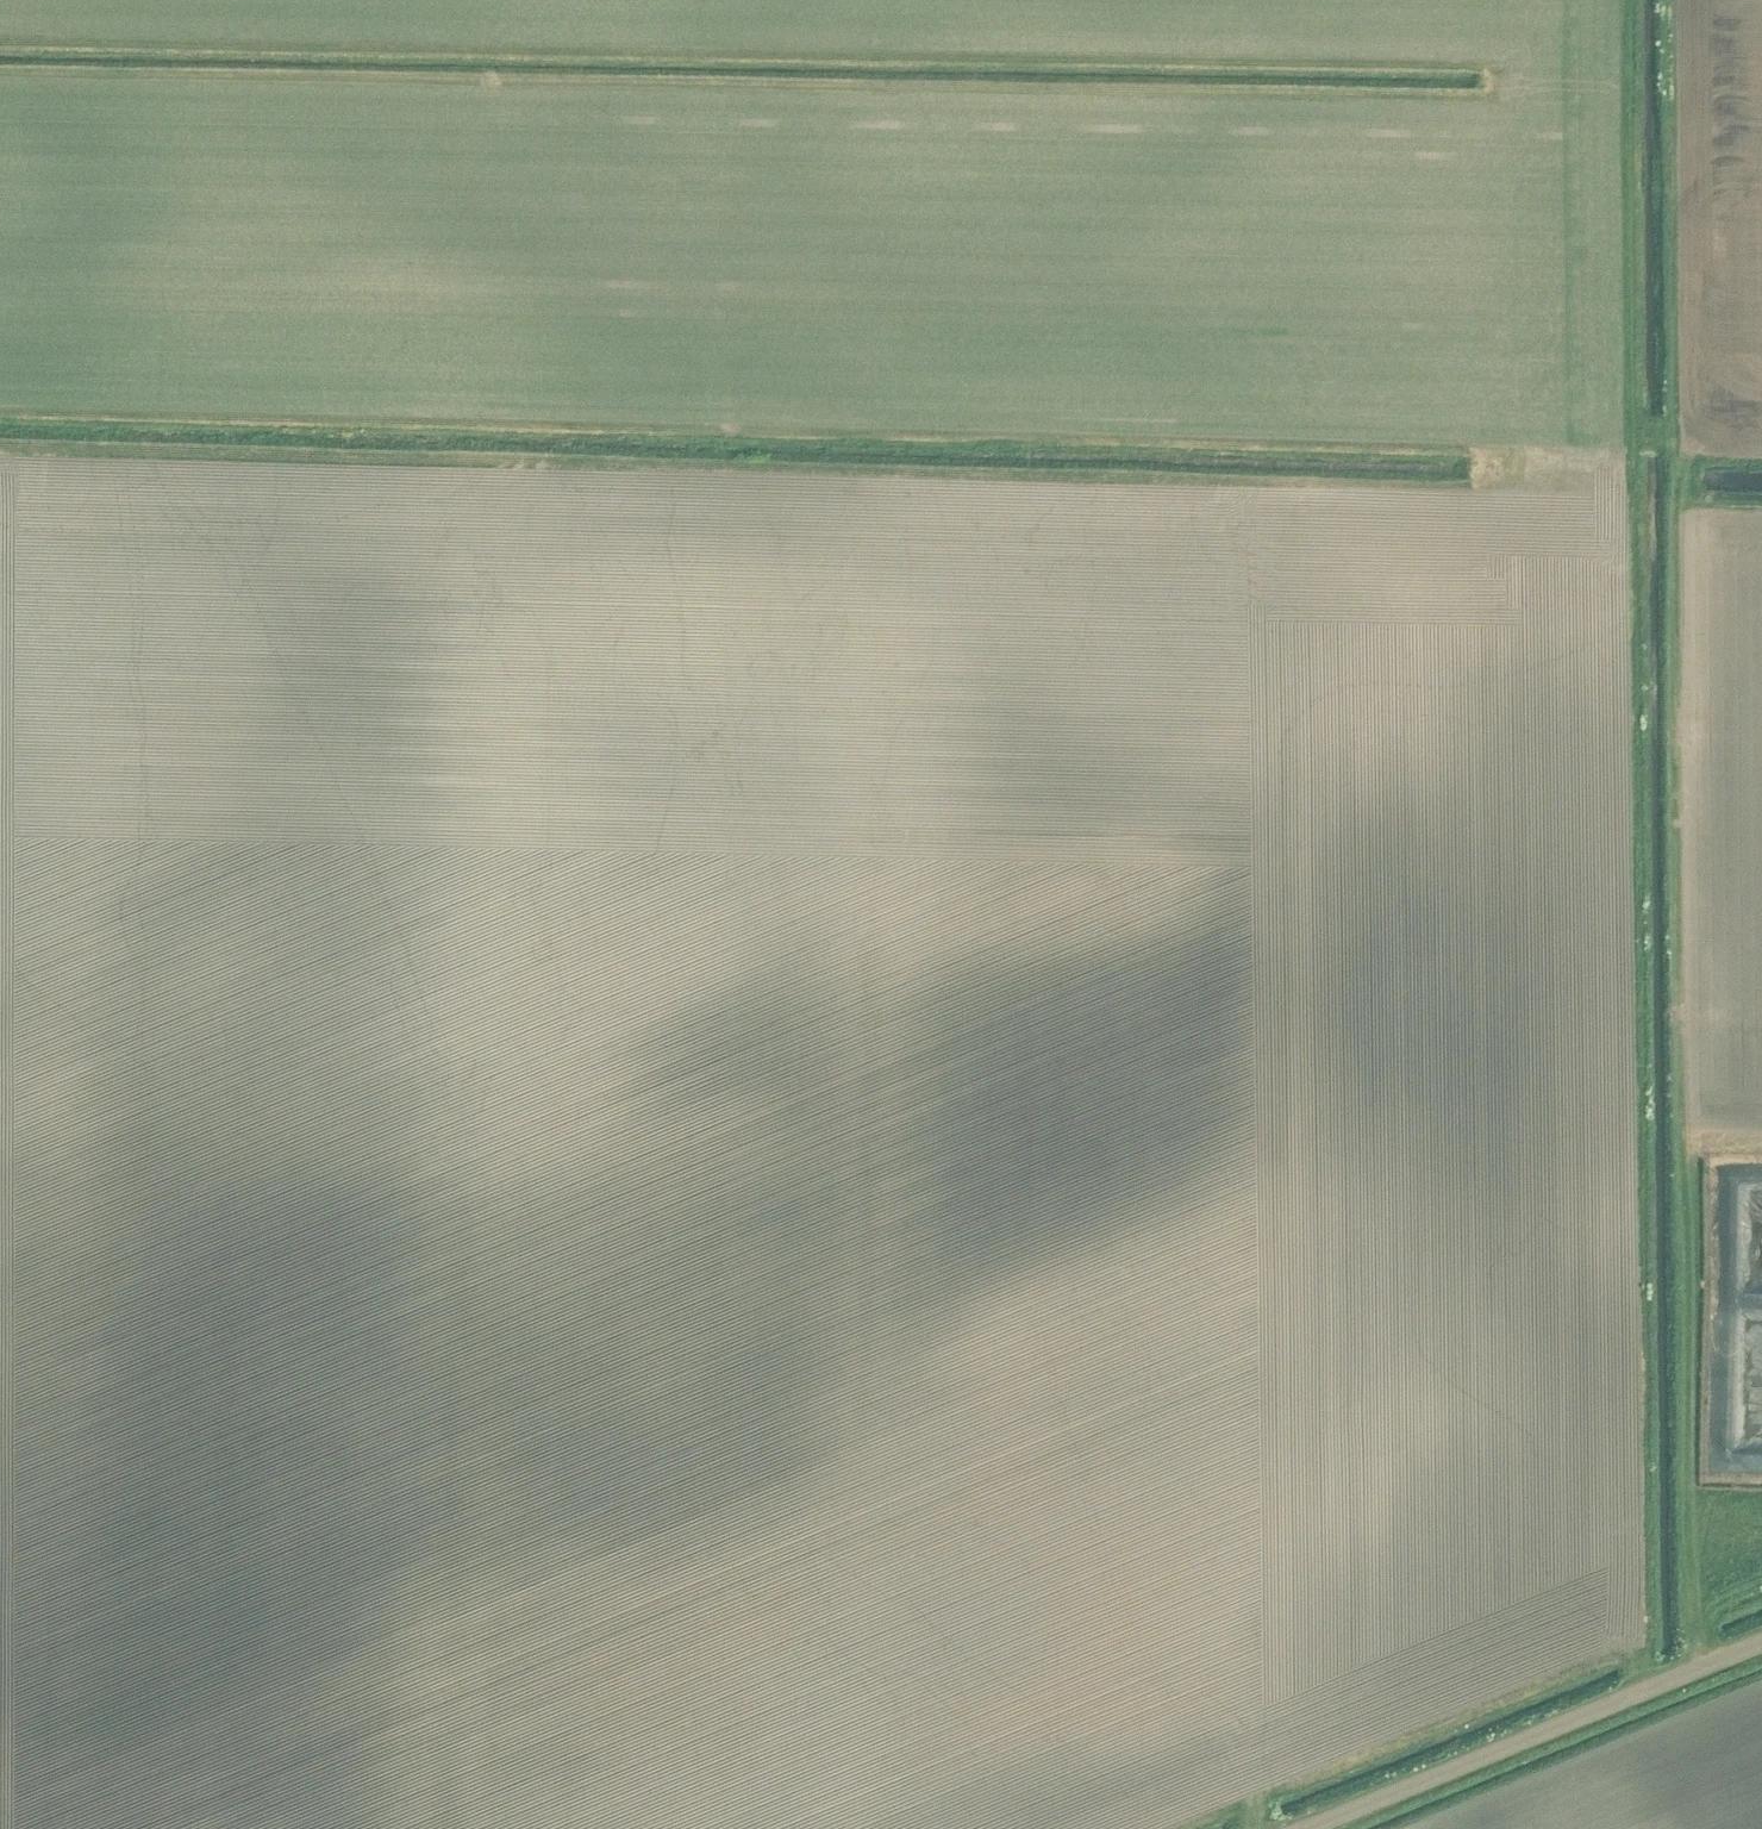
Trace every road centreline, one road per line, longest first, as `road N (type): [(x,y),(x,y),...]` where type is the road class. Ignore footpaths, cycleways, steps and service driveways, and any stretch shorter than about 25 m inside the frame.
road 1 (unclassified): [(1298,1828),(1761,1639)]

